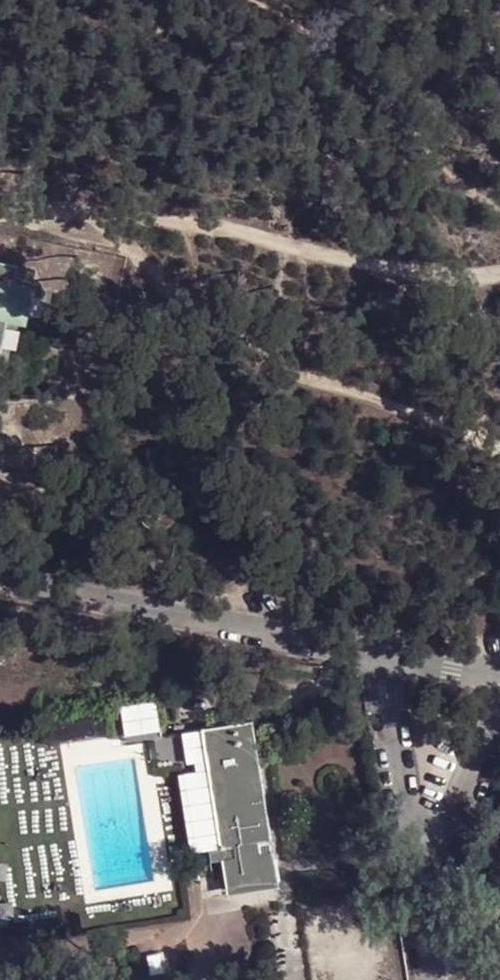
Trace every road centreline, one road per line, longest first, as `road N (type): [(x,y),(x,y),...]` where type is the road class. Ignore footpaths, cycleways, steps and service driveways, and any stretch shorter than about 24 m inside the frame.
road 1 (track): [(499,274),(468,282),(91,215),(0,218)]
road 2 (residential): [(378,651),(0,580)]
road 3 (residential): [(418,875),(378,651)]
road 4 (residential): [(418,875),(499,707)]
road 5 (residential): [(499,680),(378,651)]

